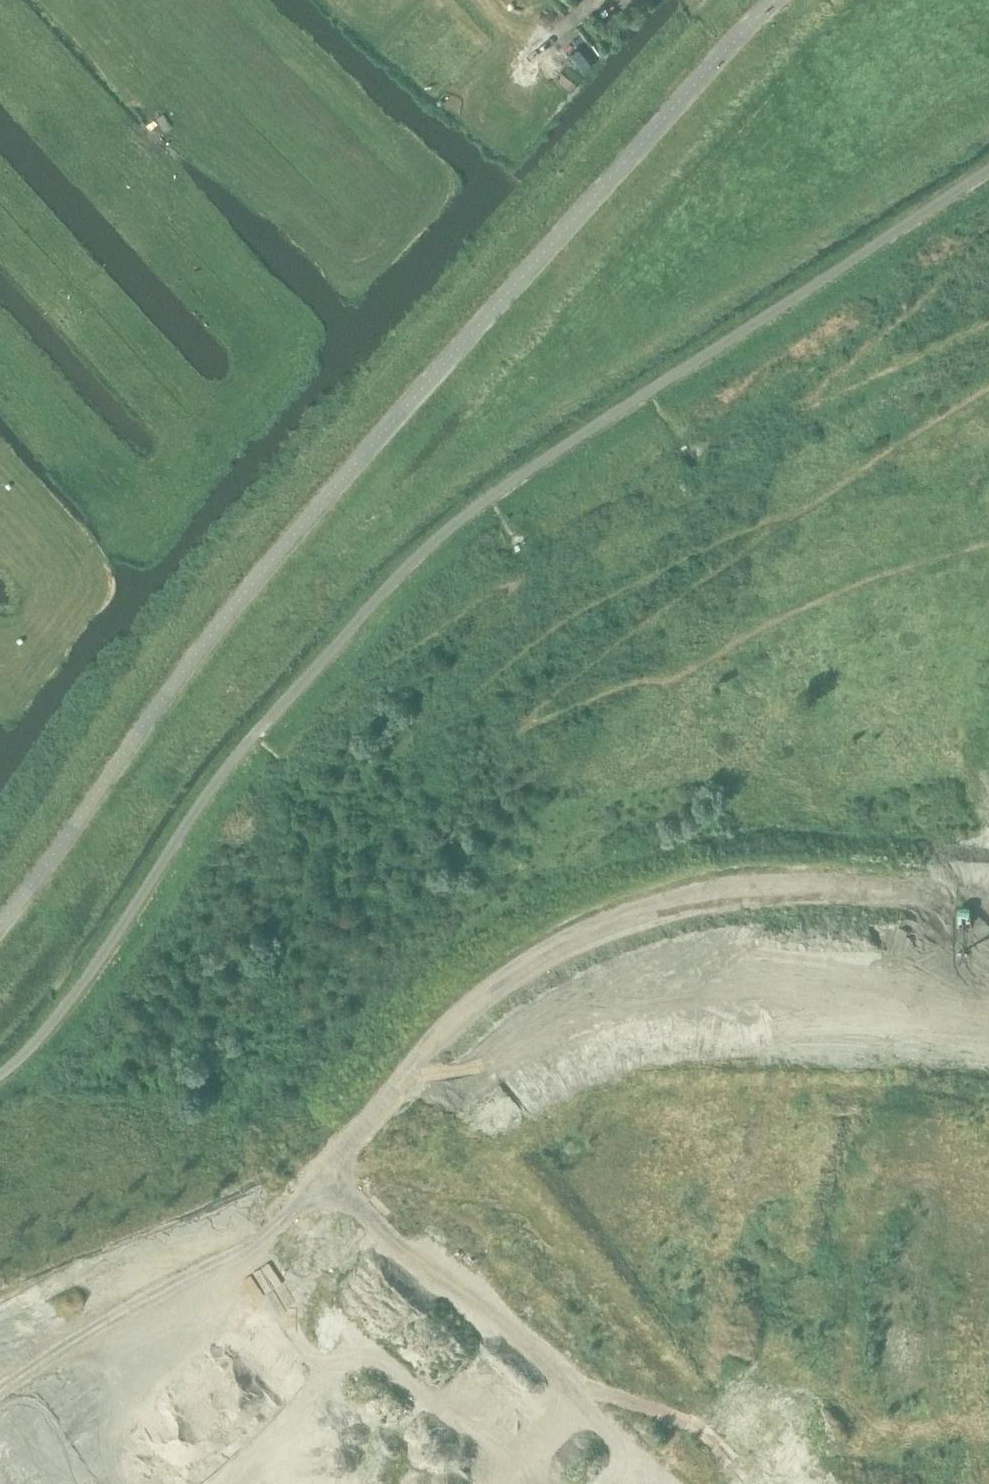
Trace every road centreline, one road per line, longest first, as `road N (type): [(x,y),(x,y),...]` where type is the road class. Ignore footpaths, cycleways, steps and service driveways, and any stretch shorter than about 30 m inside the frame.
road 1 (track): [(981,1483),(980,1452),(969,1435),(947,1427),(907,1433),(879,1425),(849,1392),(848,1368),(854,1220),(867,1186),(891,1171),(917,1170),(988,1204)]

